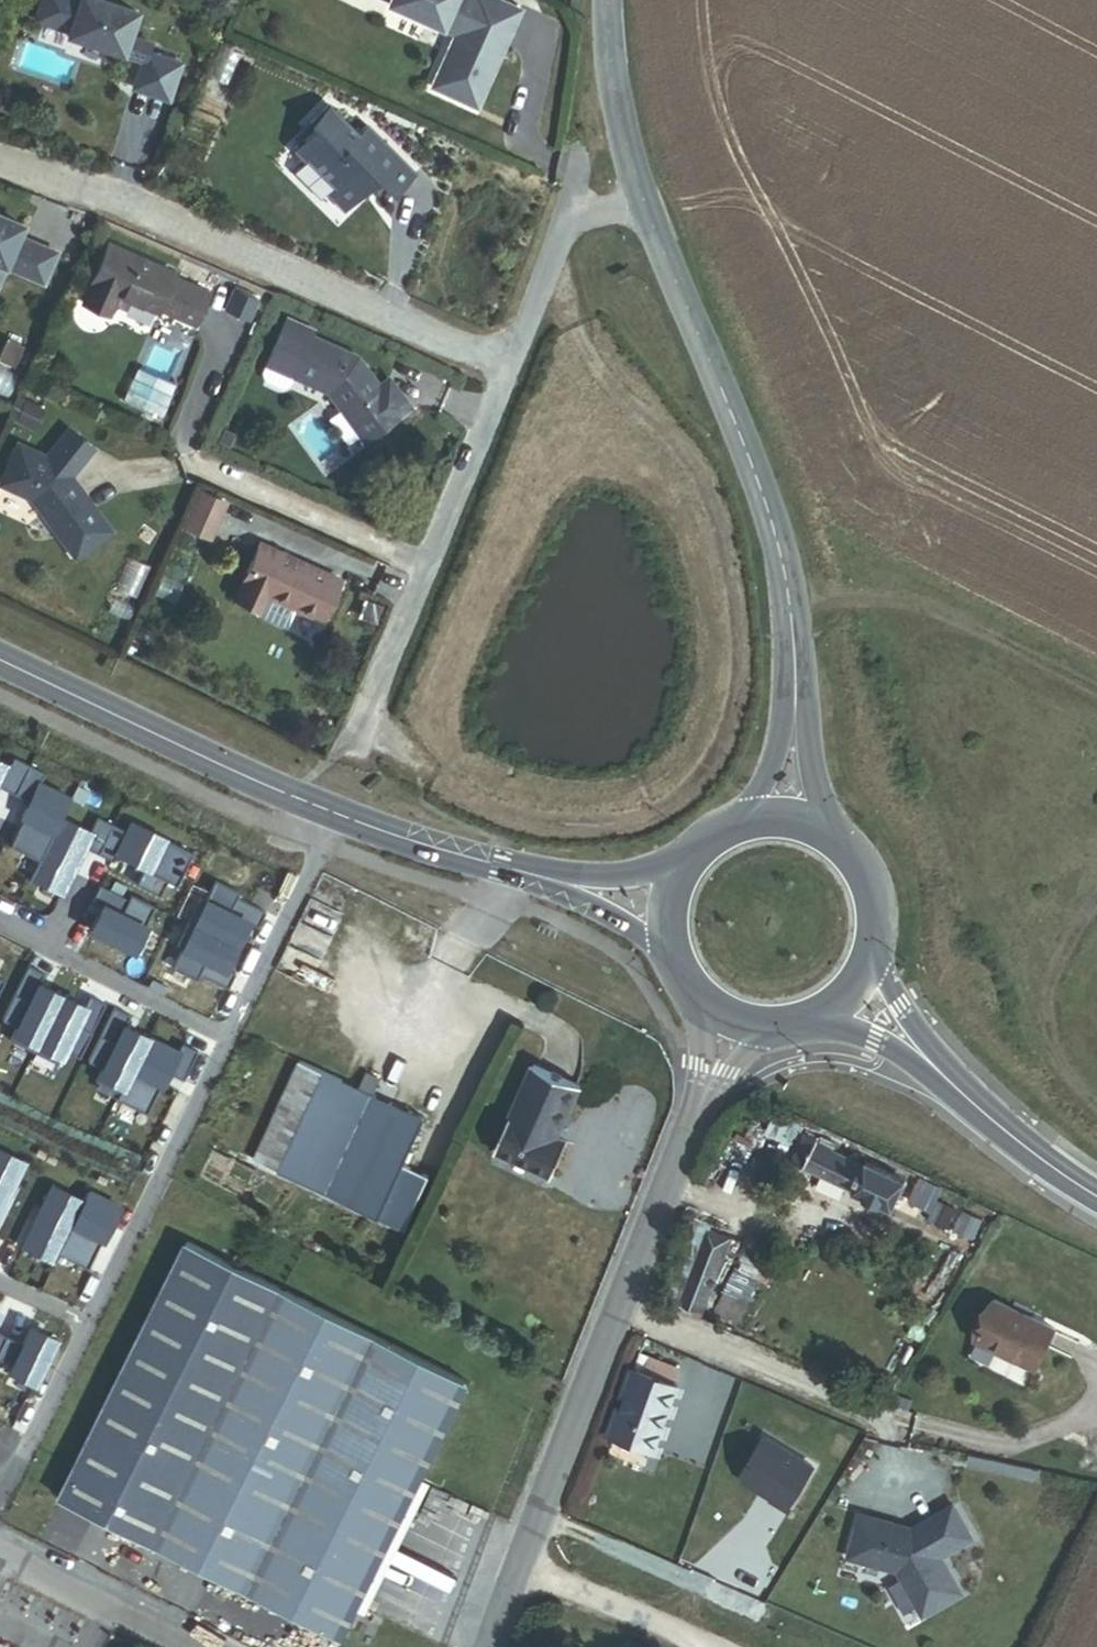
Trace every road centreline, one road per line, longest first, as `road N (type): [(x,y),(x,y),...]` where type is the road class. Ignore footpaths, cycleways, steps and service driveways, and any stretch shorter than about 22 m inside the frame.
road 1 (unclassified): [(490,1646),(715,1065)]
road 2 (tertiary): [(642,199),(747,449),(778,550),(792,651),(793,744)]
road 3 (residential): [(0,165),(128,209),(507,376)]
road 4 (residential): [(507,376),(360,720)]
road 5 (secondary): [(334,814),(0,656)]
road 6 (residential): [(224,1034),(81,1321)]
road 7 (secondary): [(590,892),(334,814)]
road 8 (residential): [(224,1034),(0,923)]
road 9 (residential): [(334,814),(224,1034)]
road 10 (residential): [(642,199),(572,221),(507,376)]
road 11 (secondary): [(1096,1194),(1024,1145),(913,1045)]
road 12 (unclassified): [(195,1646),(0,1550)]
road 13 (tertiary): [(609,0),(614,84),(642,199)]
road 14 (residential): [(81,1321),(0,1482)]
road 15 (secondary): [(869,966),(873,893),(829,834)]

